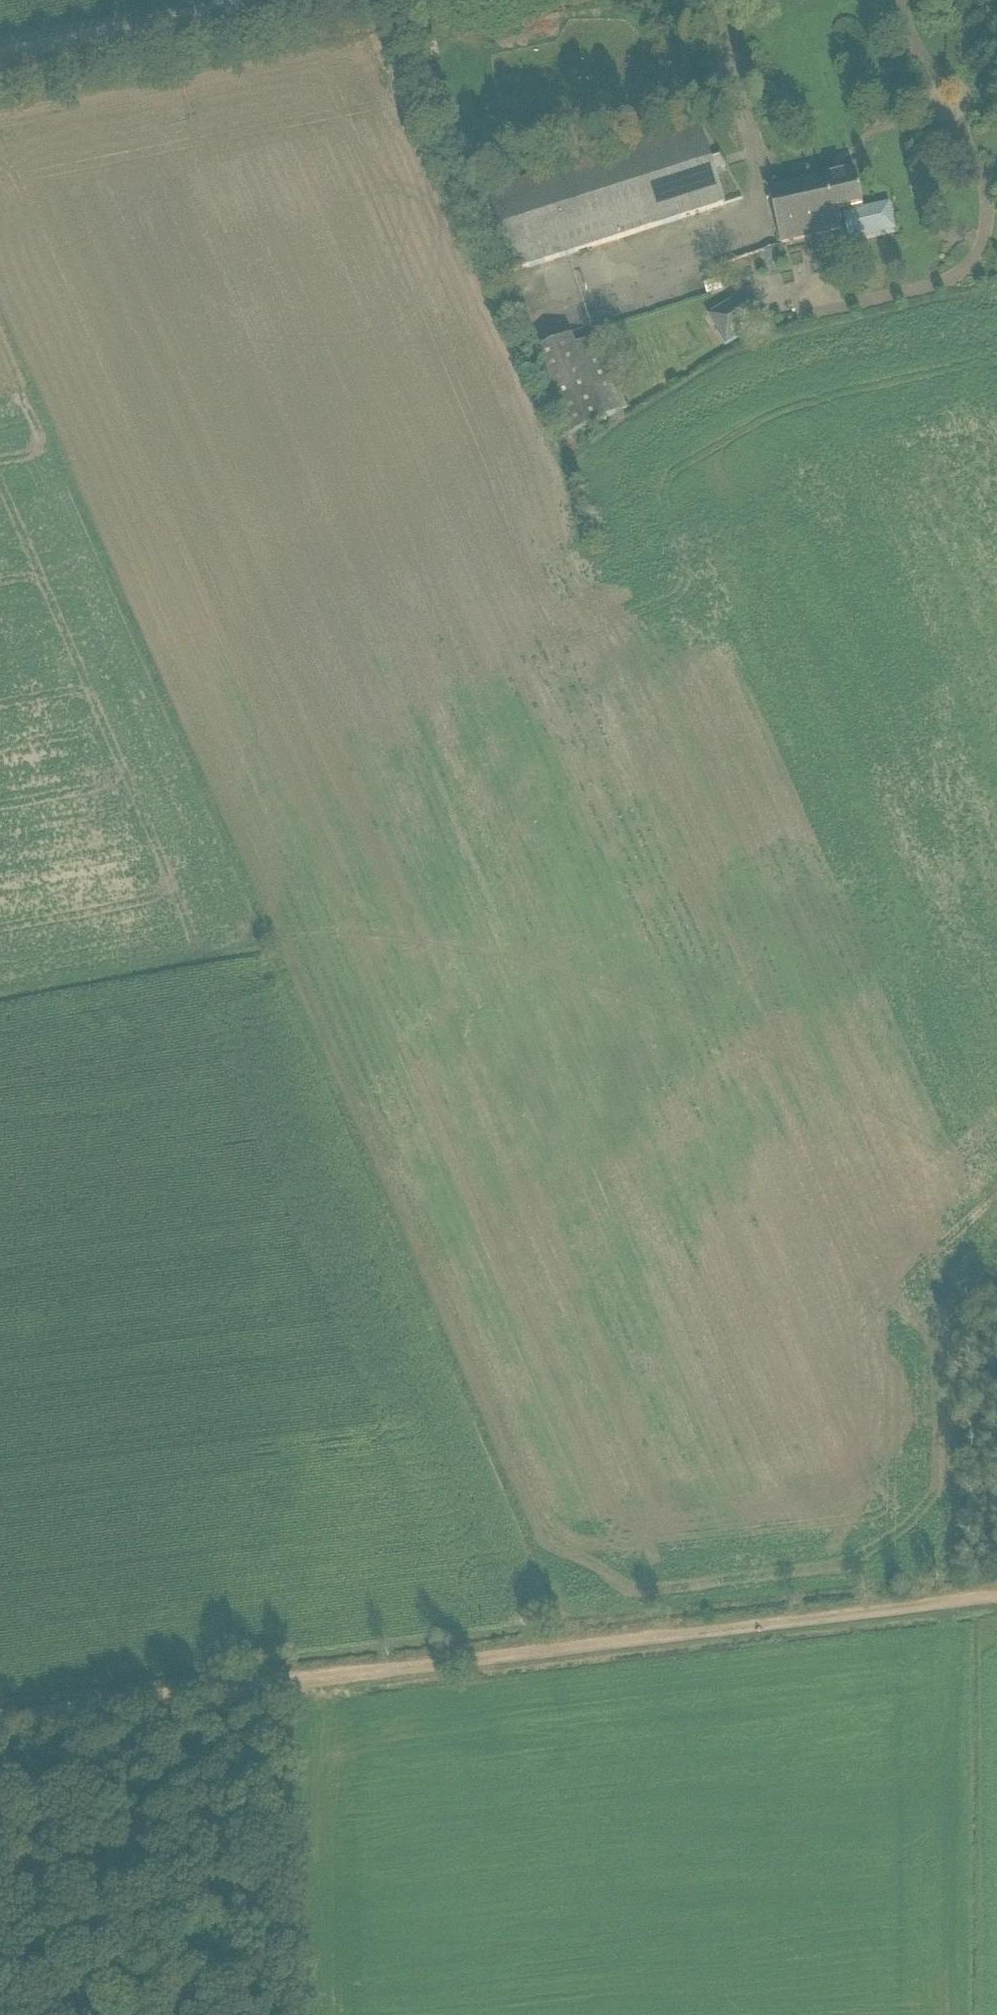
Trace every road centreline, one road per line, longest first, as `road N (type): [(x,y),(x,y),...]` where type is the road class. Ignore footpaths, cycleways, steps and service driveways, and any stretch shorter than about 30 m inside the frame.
road 1 (track): [(996,1595),(280,1684)]
road 2 (tertiary): [(0,81),(380,0)]
road 3 (track): [(61,1710),(71,2014)]
road 4 (track): [(280,1684),(61,1710)]

